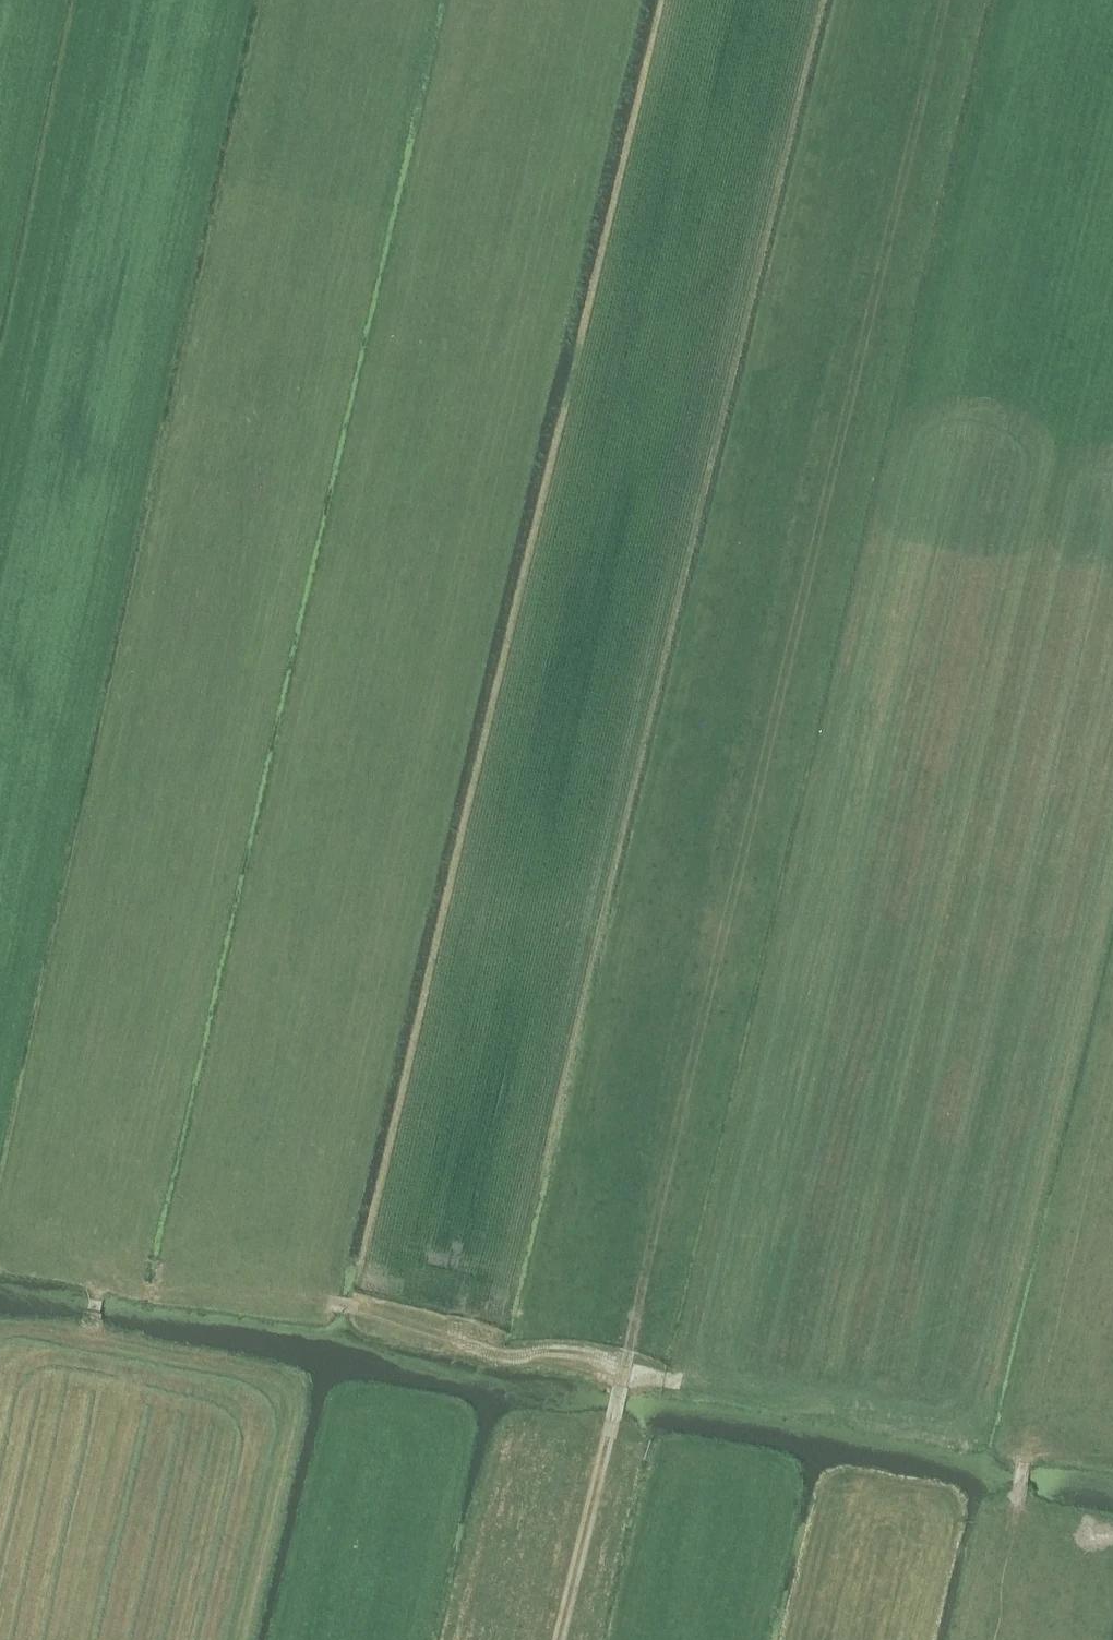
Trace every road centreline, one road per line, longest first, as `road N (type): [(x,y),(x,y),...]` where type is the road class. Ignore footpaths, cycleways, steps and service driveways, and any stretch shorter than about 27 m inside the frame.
road 1 (track): [(558,1639),(603,1458)]

